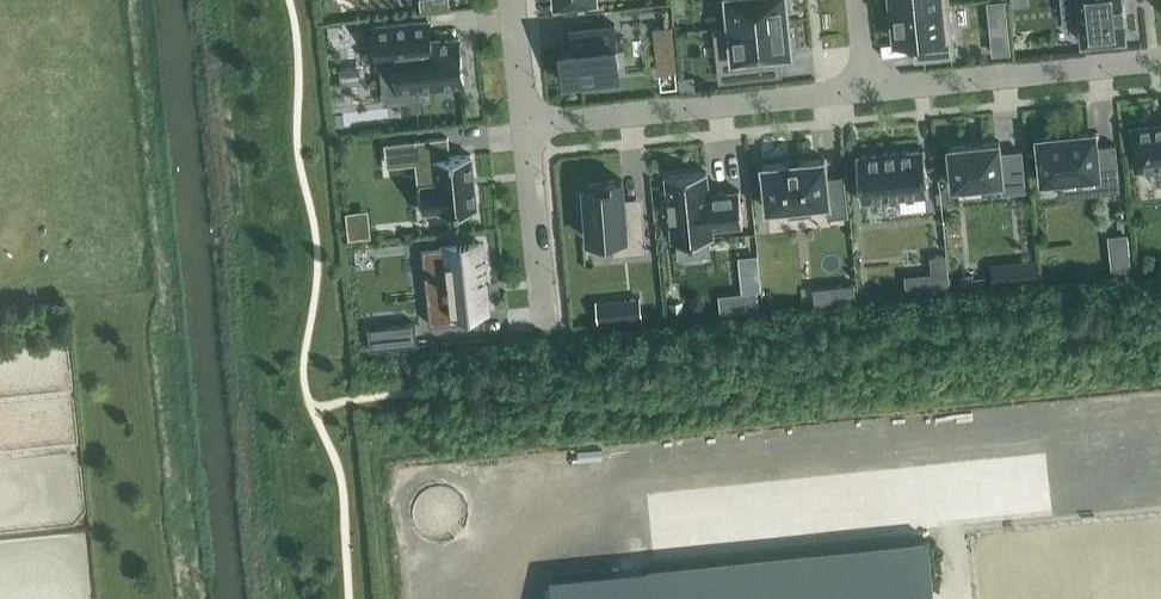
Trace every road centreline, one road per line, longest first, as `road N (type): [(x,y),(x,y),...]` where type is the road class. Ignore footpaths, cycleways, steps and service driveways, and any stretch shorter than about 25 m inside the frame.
road 1 (residential): [(528,124),(870,90)]
road 2 (residential): [(870,90),(1160,60)]
road 3 (residential): [(549,312),(528,124)]
road 4 (residential): [(528,124),(514,0)]

